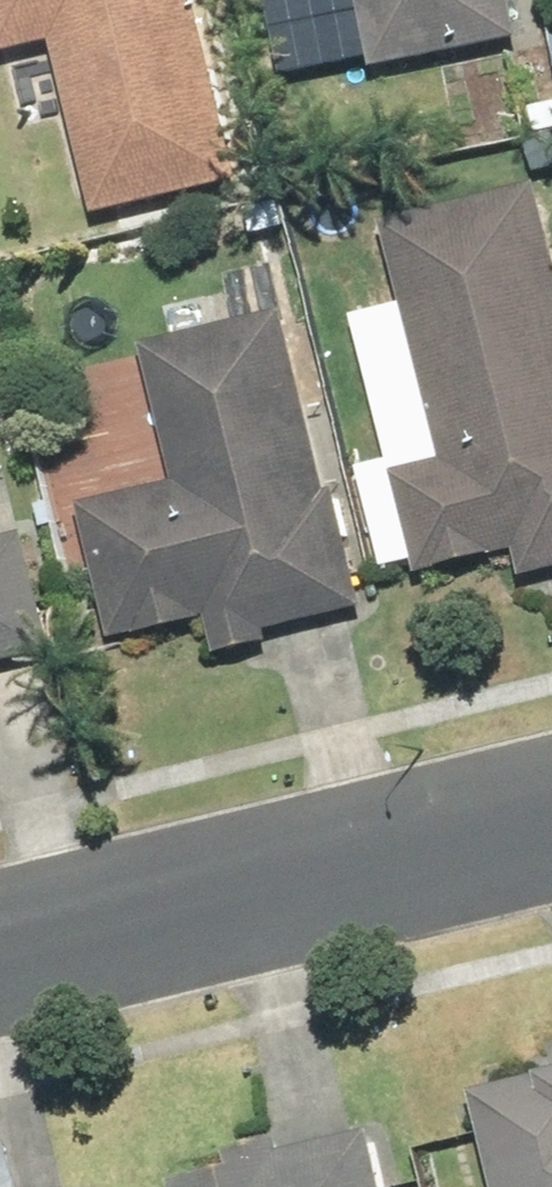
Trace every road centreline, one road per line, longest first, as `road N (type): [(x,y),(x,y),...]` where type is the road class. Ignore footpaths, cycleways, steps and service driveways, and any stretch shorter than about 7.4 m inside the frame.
road 1 (residential): [(551,826),(0,959)]

